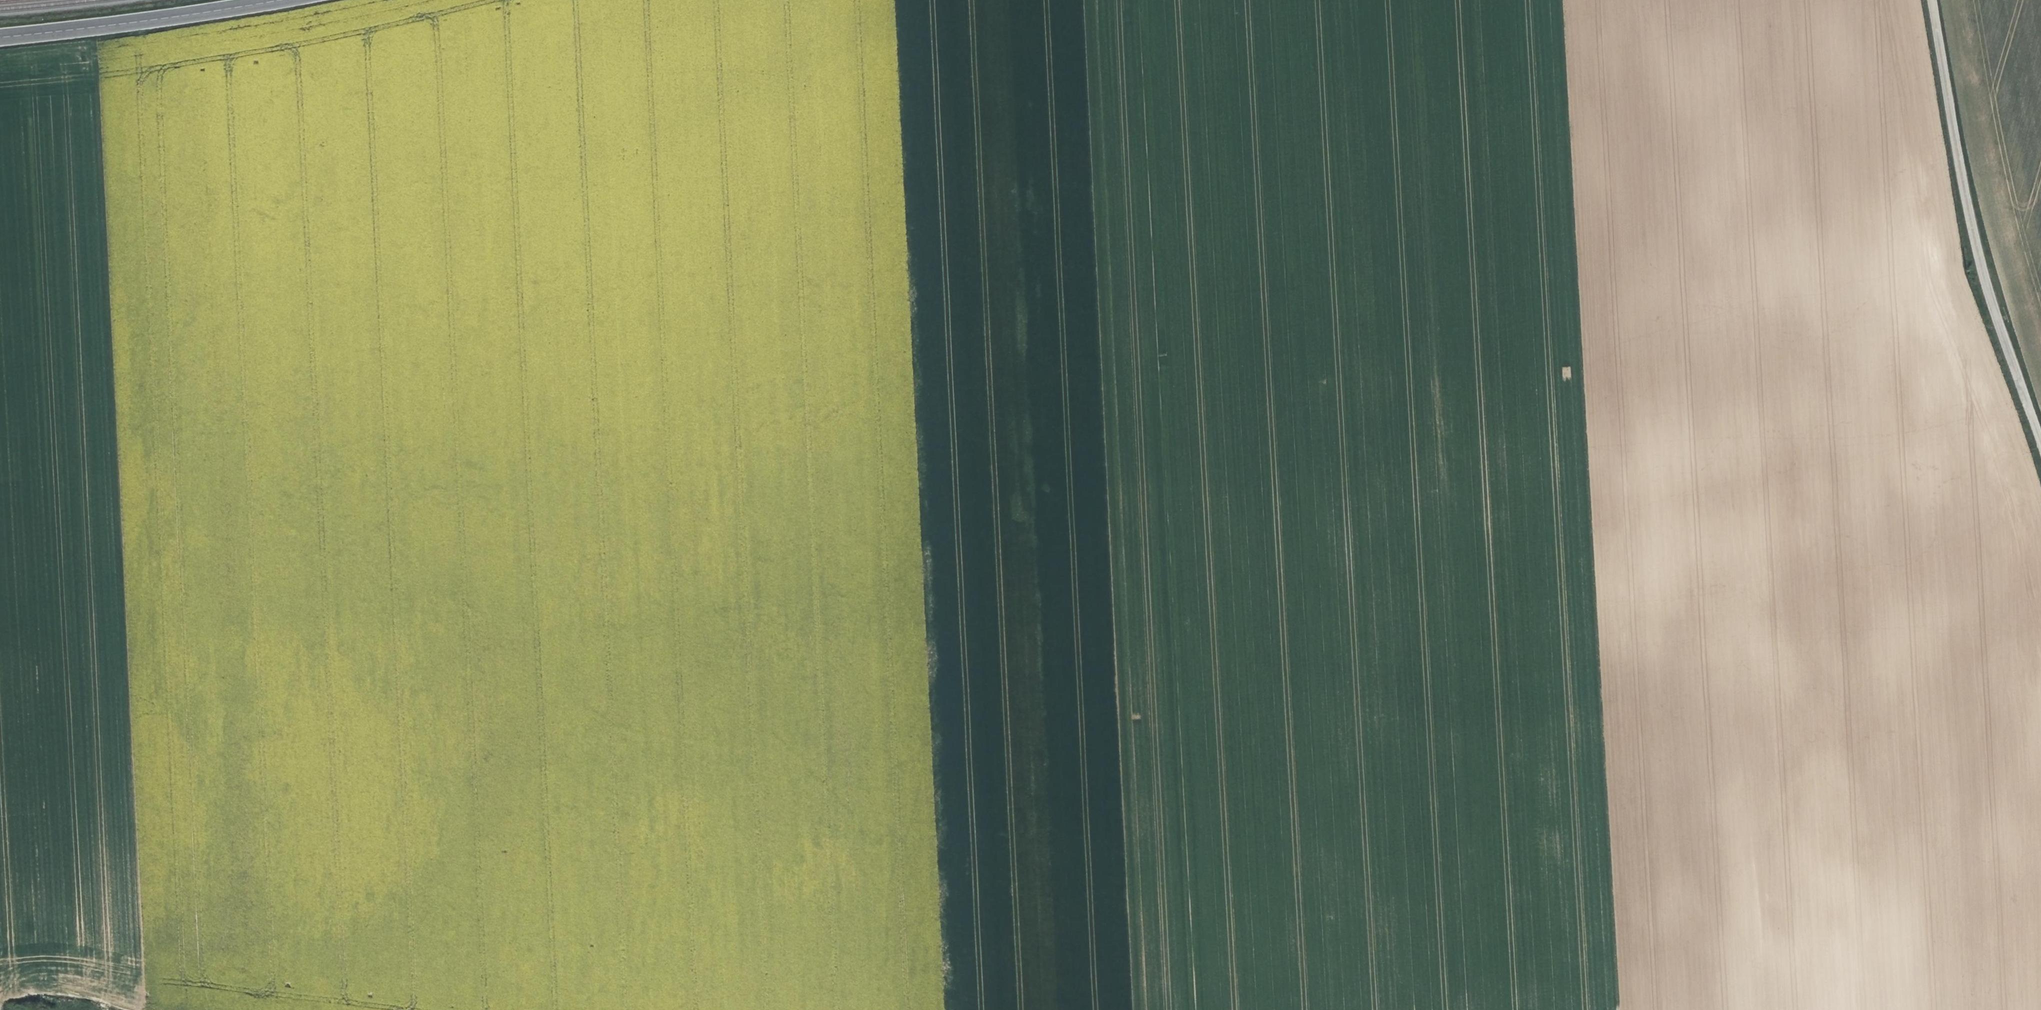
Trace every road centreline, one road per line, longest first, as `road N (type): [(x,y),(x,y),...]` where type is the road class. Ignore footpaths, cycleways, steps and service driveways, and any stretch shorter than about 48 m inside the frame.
road 1 (unclassified): [(1933,0),(1975,243),(2040,447)]
road 2 (unclassified): [(274,0),(0,37)]

